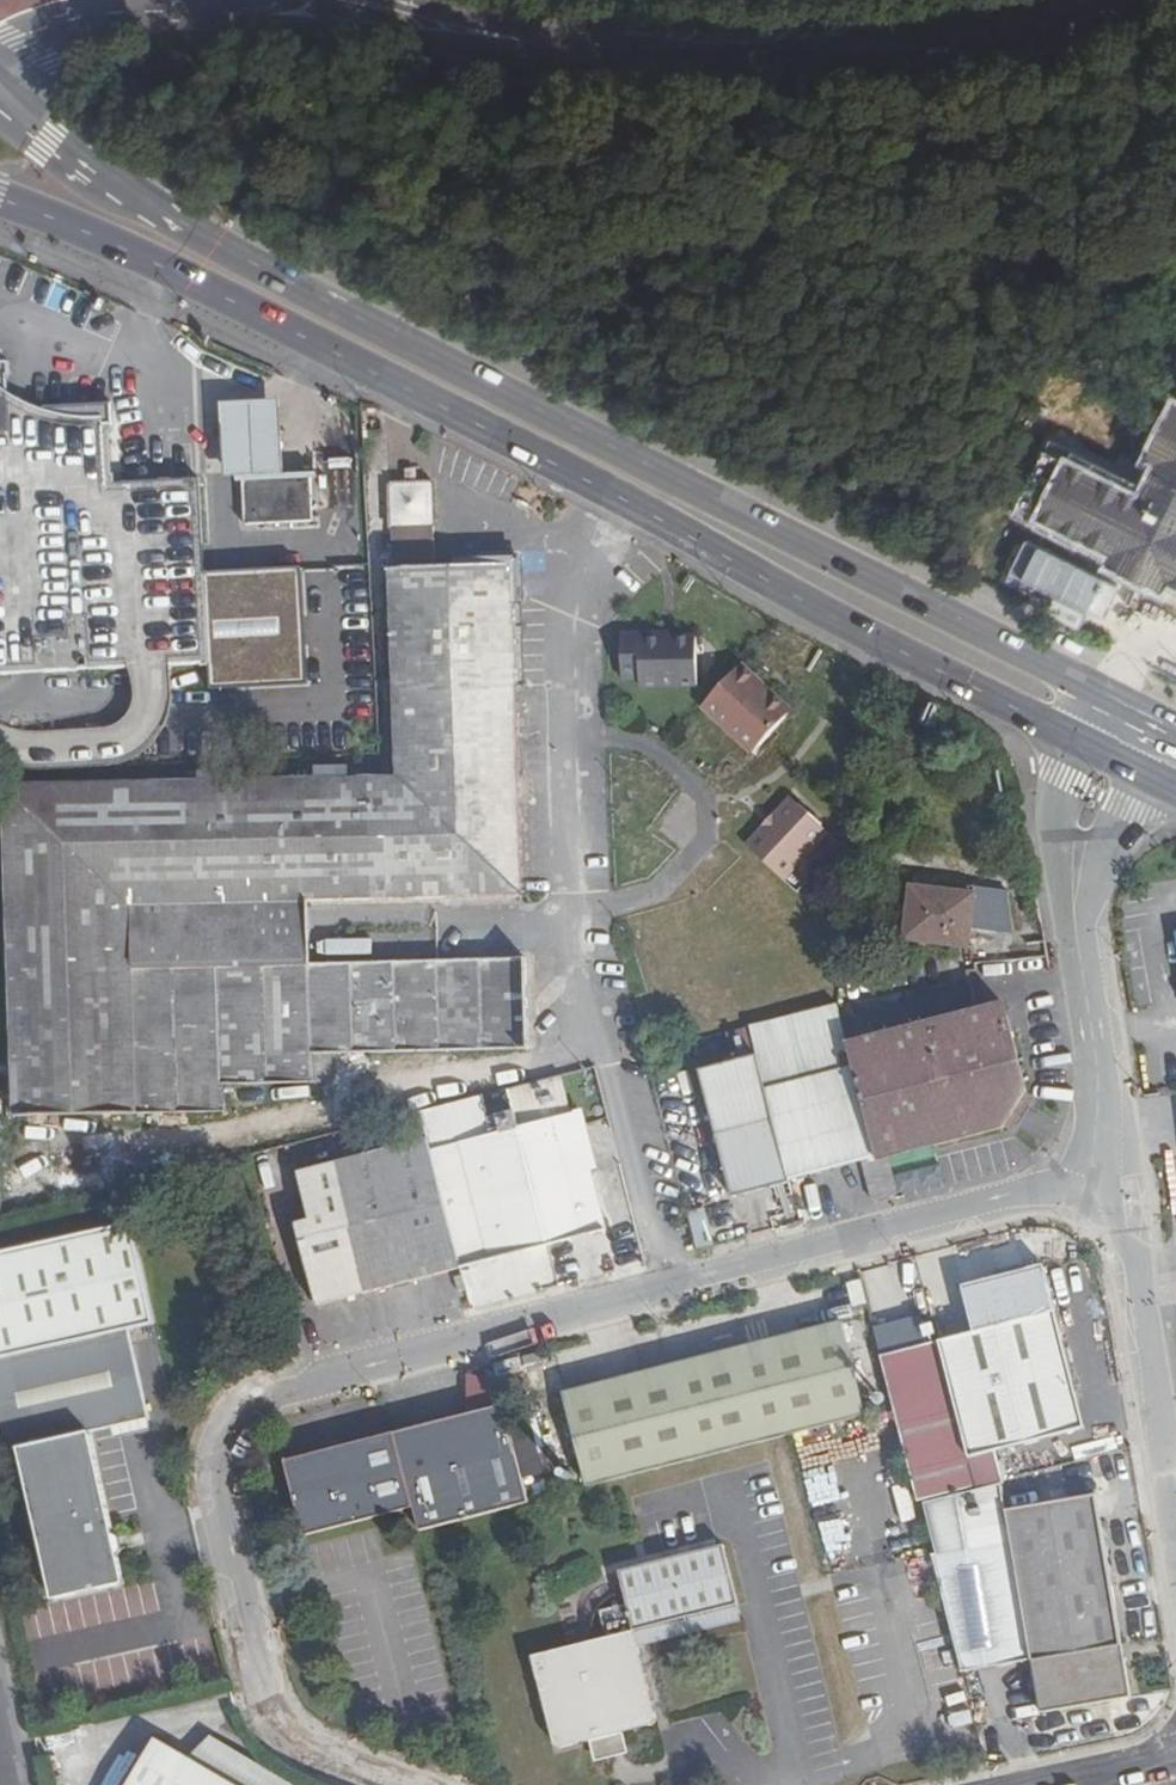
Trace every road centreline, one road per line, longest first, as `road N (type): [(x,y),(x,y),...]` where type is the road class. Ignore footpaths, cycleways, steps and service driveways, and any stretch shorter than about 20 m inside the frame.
road 1 (unclassified): [(1115,1173),(270,1397),(220,1470),(220,1496),(272,1695),(322,1751),(401,1784)]
road 2 (primary): [(1136,712),(199,233),(116,188),(0,99)]
road 3 (primary): [(0,199),(273,322),(1113,759)]
road 4 (secondary): [(534,47),(981,51),(1042,39),(1127,0)]
road 5 (secondary): [(0,47),(56,24),(128,12),(259,15),(440,45),(534,47)]
road 6 (unclassified): [(1115,1173),(1069,868),(1113,759)]
road 7 (unclassified): [(1175,1512),(1115,1173)]
road 8 (secondary): [(534,47),(386,0)]

